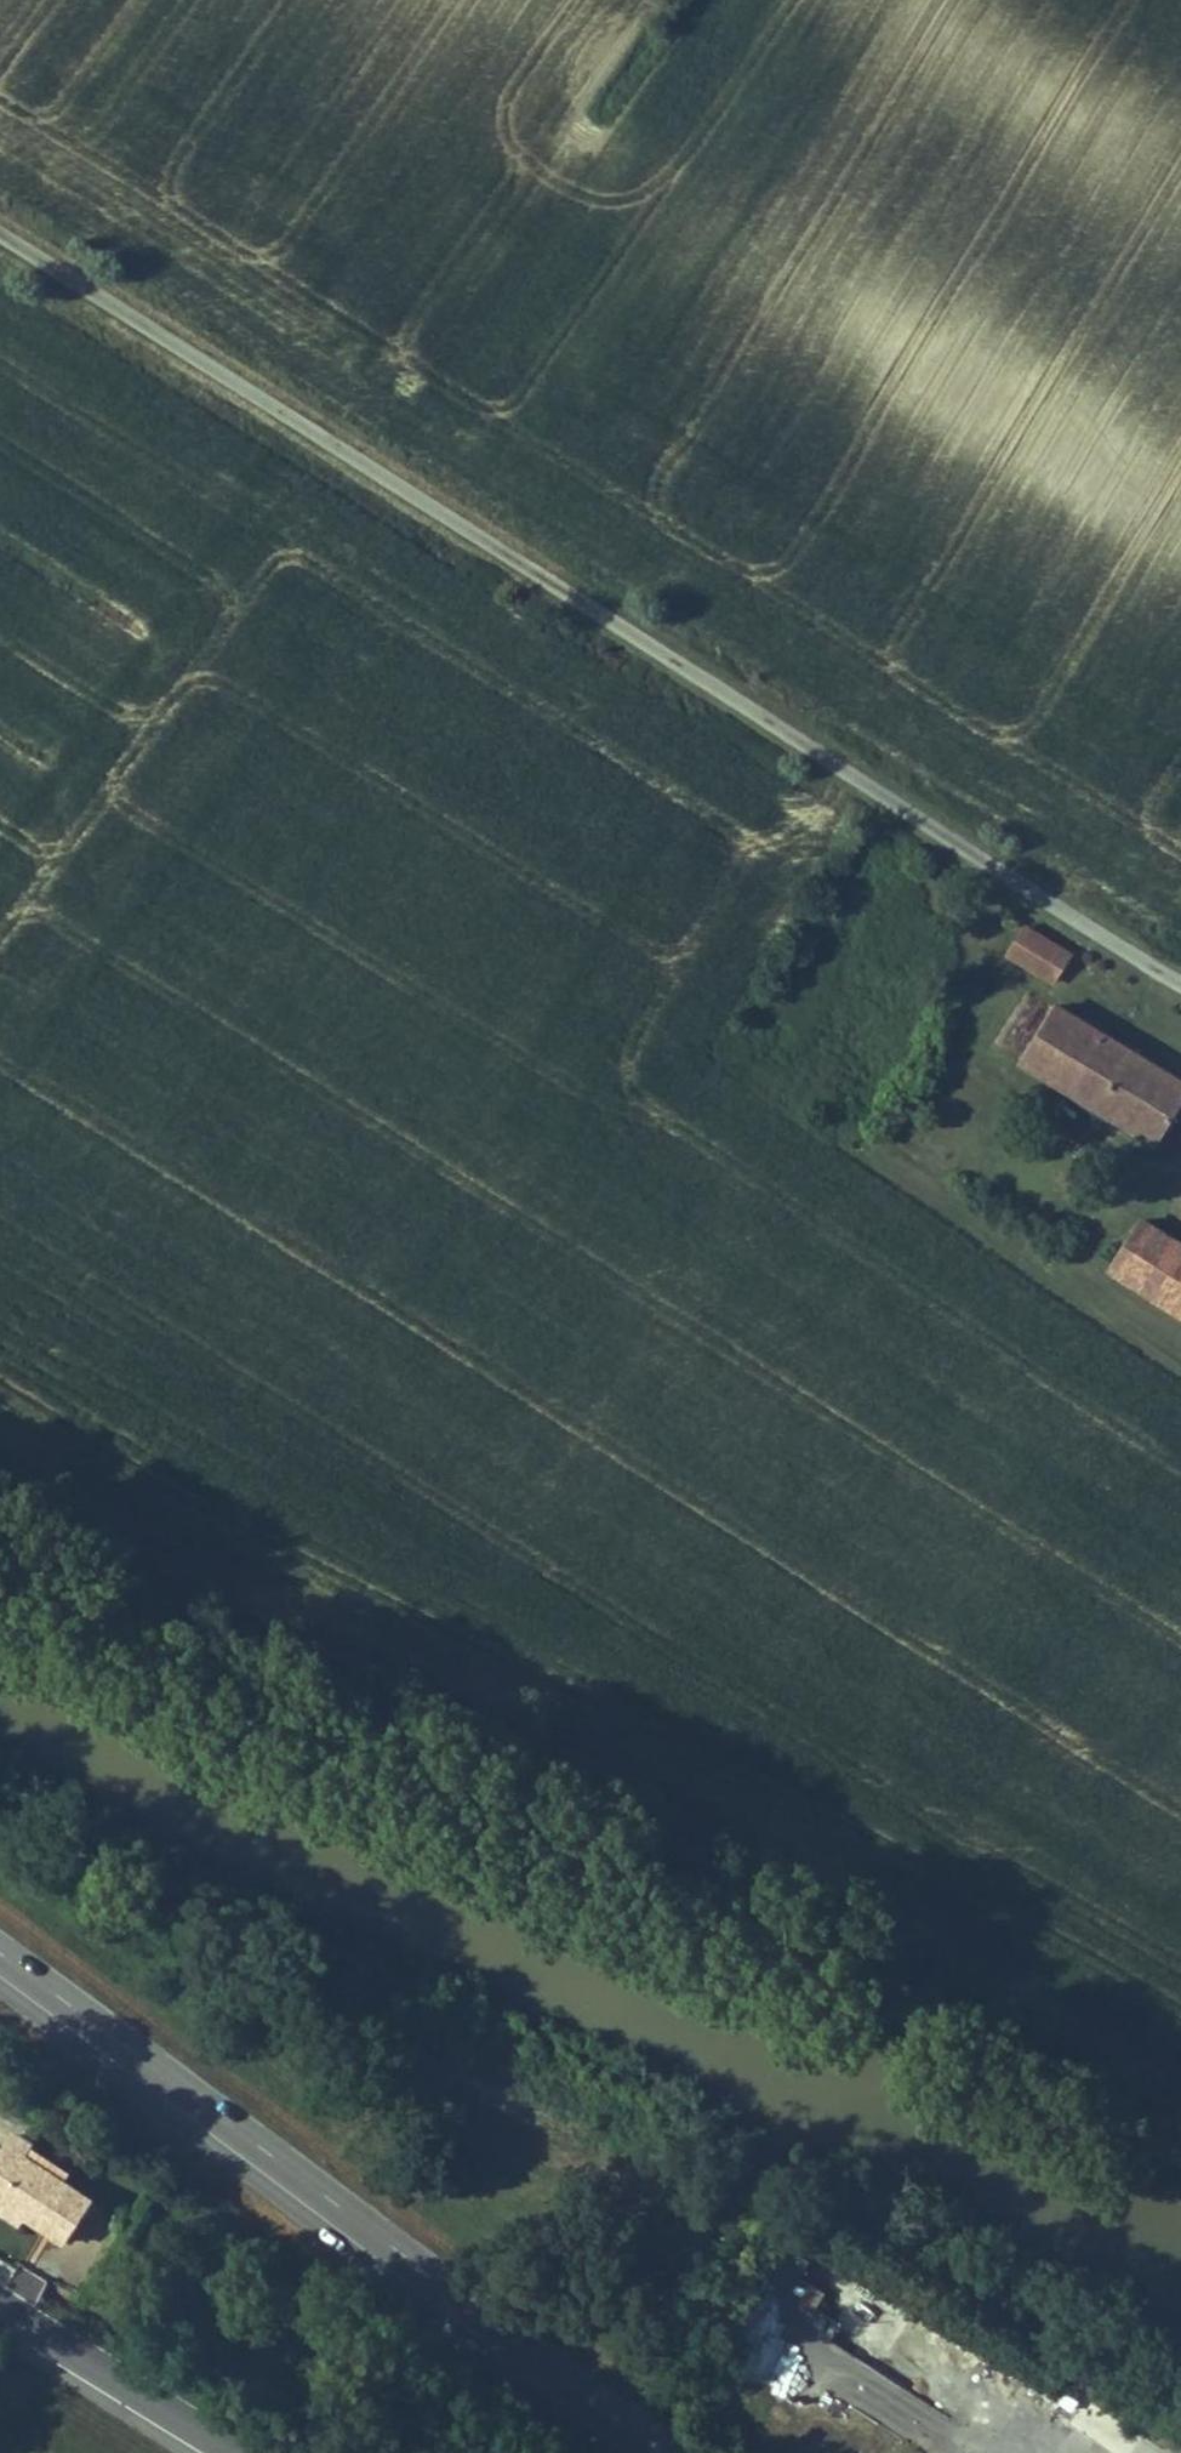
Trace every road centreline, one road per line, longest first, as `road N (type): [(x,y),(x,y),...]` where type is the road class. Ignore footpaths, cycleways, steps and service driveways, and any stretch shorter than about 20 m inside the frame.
road 1 (unclassified): [(0,216),(1180,968)]
road 2 (primary): [(0,1952),(292,2162),(654,2452)]
road 3 (tertiary): [(0,2303),(240,2452)]

